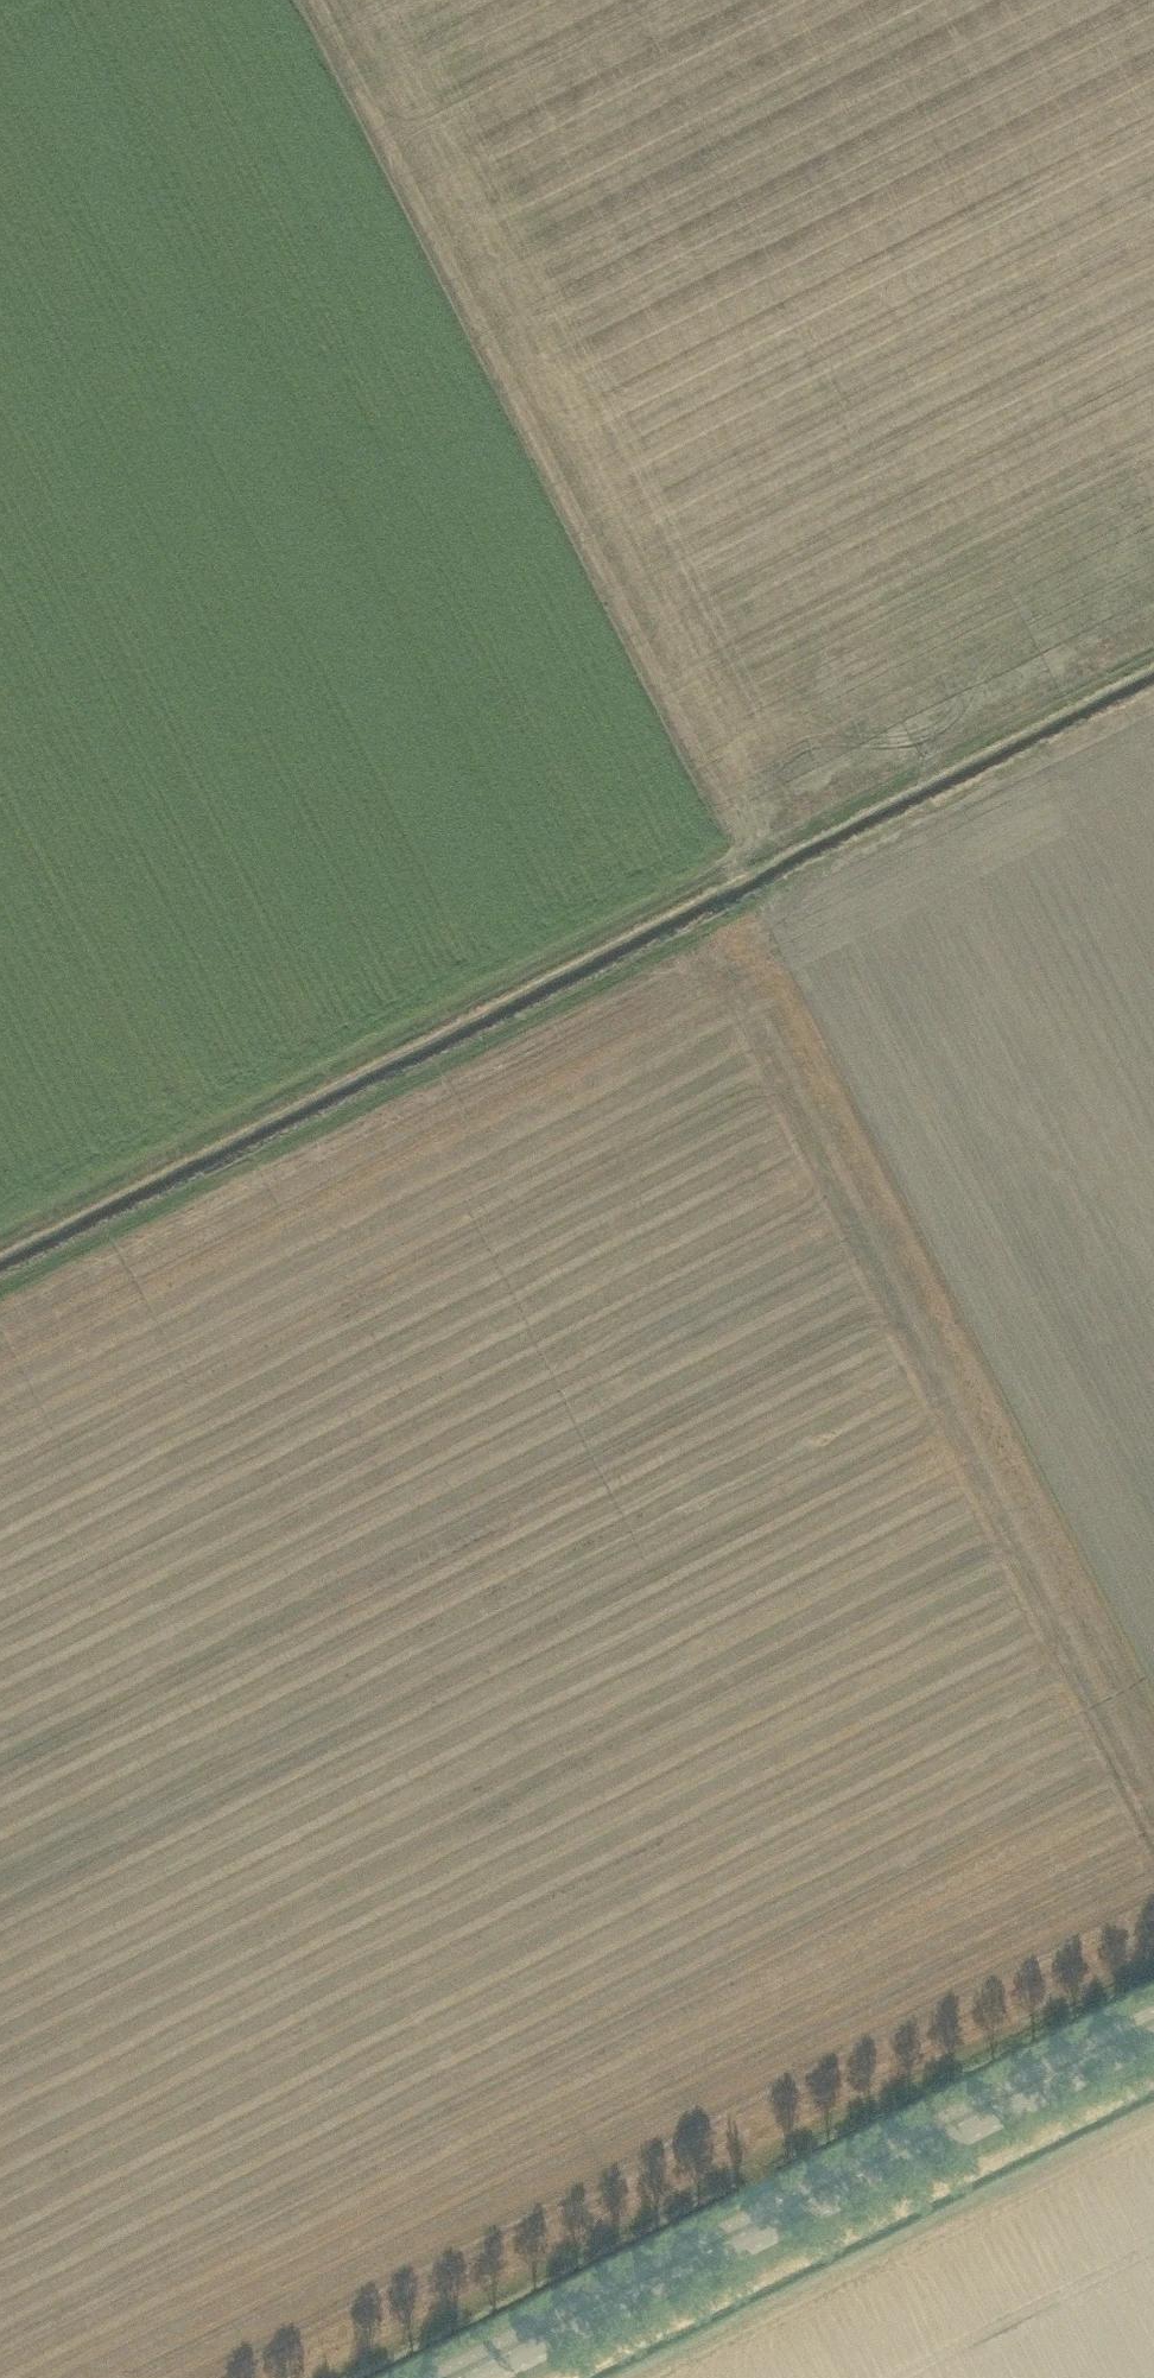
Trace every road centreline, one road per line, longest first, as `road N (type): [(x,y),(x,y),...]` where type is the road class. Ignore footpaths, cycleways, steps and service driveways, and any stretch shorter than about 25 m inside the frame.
road 1 (unclassified): [(482,2377),(1153,2037)]

